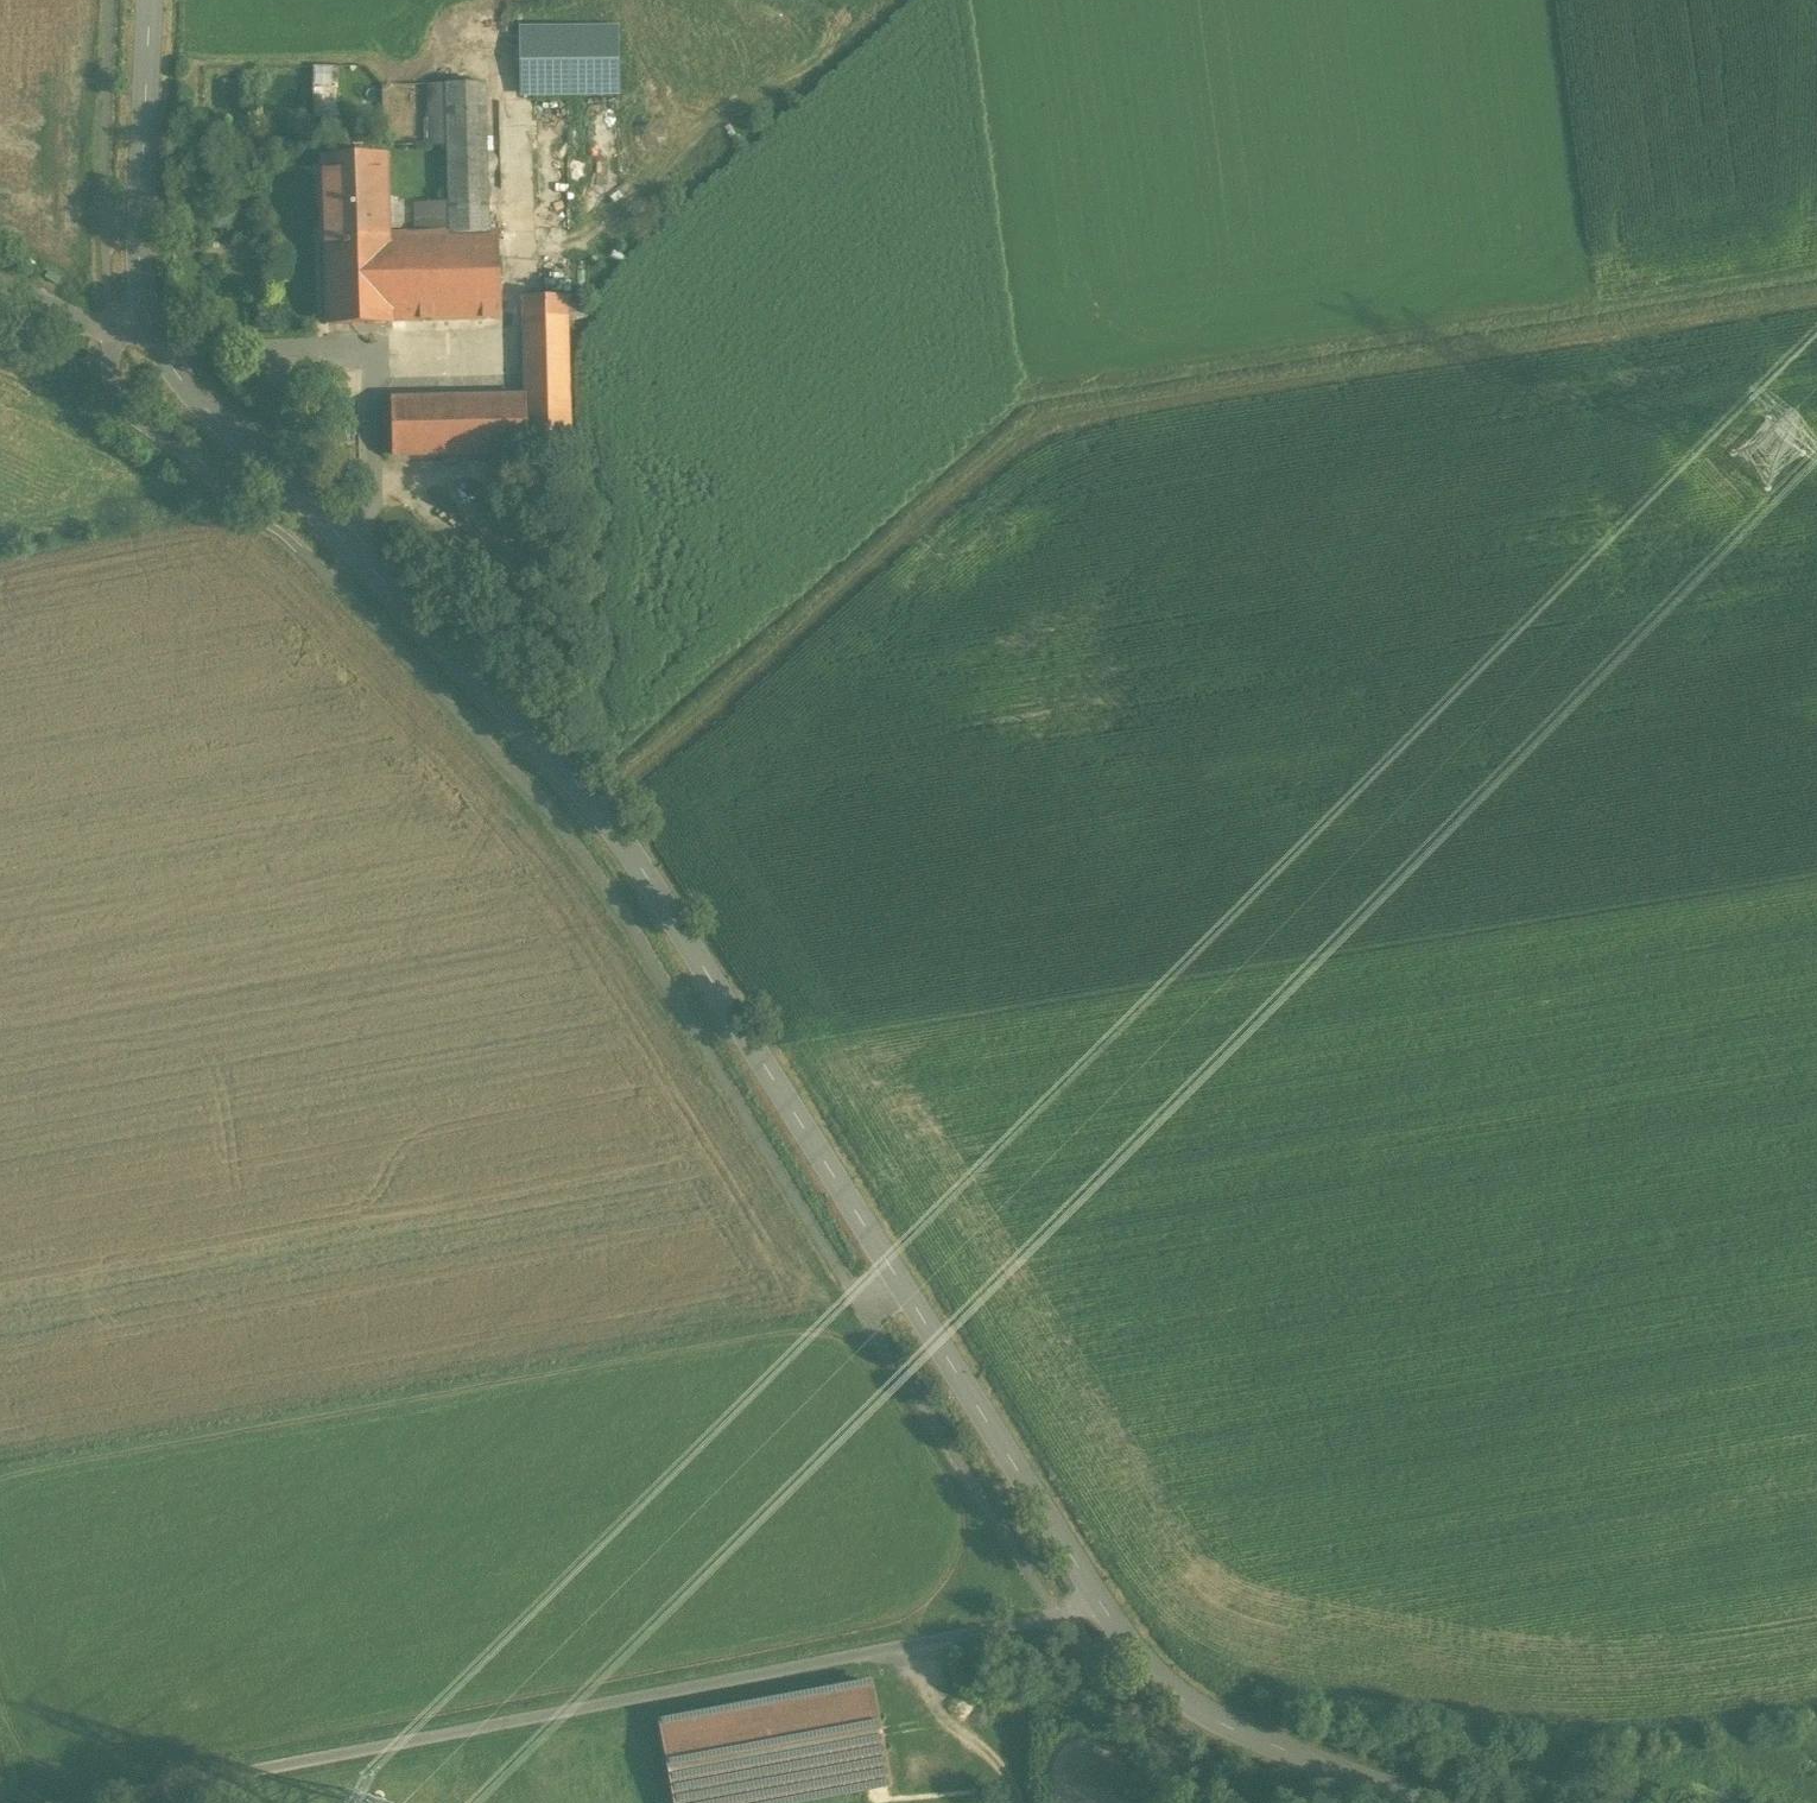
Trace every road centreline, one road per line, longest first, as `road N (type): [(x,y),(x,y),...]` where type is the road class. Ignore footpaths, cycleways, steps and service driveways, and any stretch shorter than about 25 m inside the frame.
road 1 (tertiary): [(1422,1802),(1228,1726),(1177,1694),(1133,1645),(1091,1592),(609,825),(473,671),(173,370),(146,310)]
road 2 (tertiary): [(146,310),(138,243),(149,0)]
road 3 (unclassified): [(146,310),(87,324),(0,281)]

